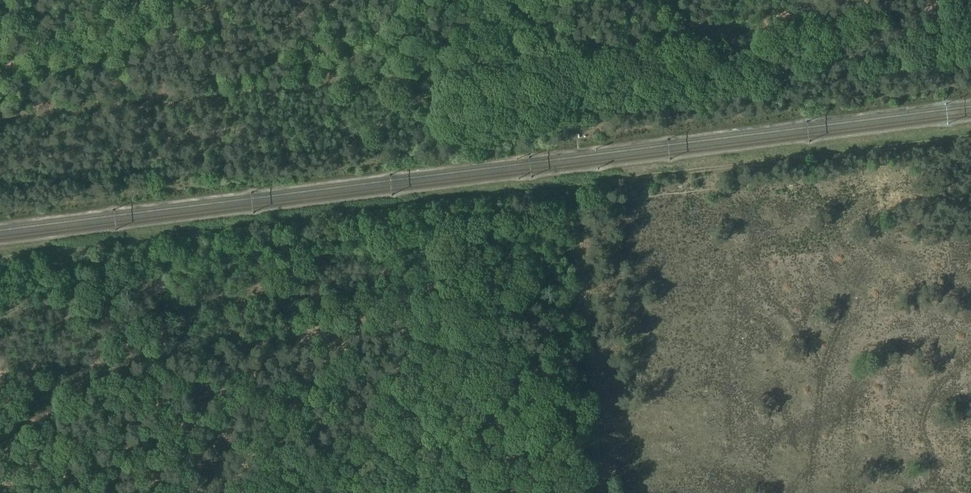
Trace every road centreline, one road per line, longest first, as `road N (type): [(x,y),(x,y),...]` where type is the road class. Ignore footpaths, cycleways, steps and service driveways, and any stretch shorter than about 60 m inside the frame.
road 1 (track): [(970,155),(623,199),(577,218),(579,251),(516,257),(496,275),(347,273),(310,284),(278,276),(187,310),(105,320),(43,301),(0,320)]
road 2 (track): [(970,138),(0,261)]

